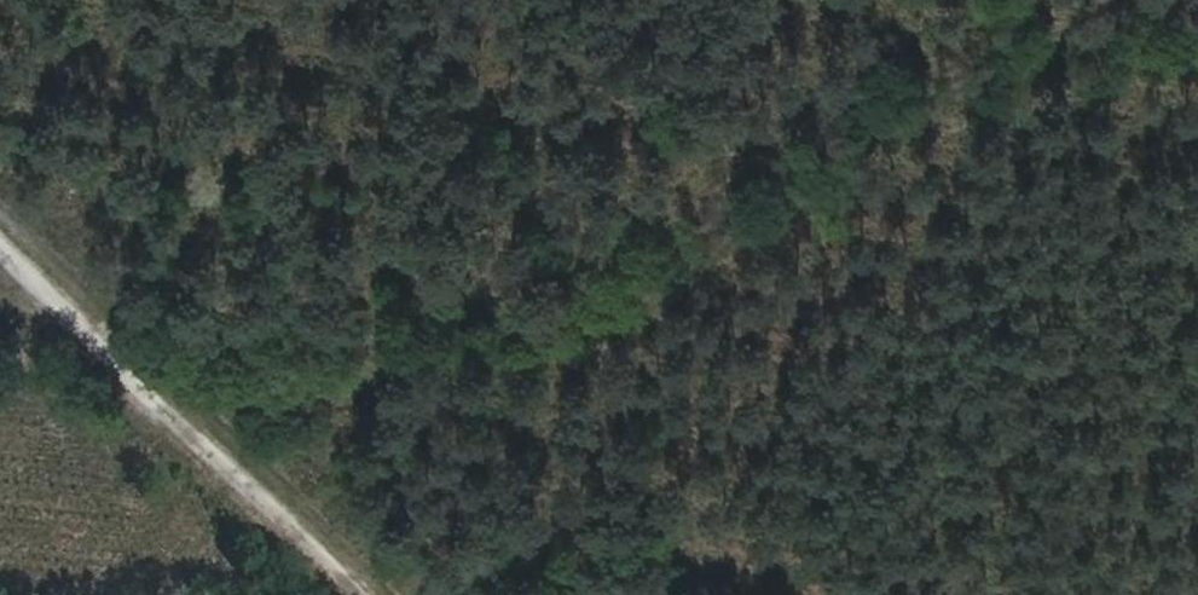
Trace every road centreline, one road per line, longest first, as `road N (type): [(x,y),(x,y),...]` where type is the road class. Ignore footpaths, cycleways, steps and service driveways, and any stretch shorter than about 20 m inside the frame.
road 1 (track): [(357,594),(0,248)]

